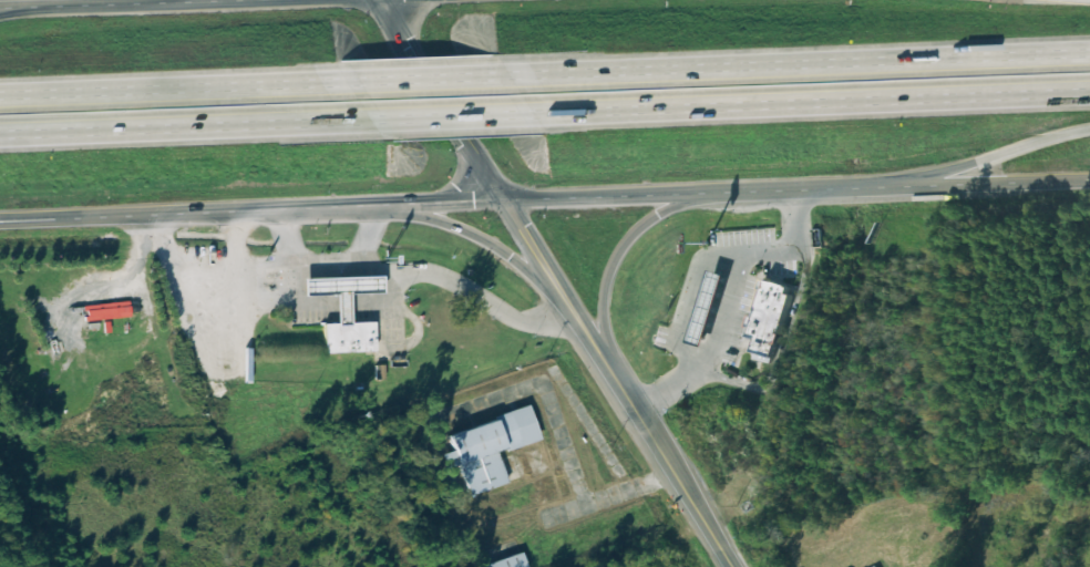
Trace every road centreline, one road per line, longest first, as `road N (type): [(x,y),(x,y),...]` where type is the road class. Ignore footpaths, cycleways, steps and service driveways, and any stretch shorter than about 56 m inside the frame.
road 1 (motorway): [(1089,56),(506,76)]
road 2 (motorway): [(528,111),(1089,88)]
road 3 (tertiary): [(23,219),(504,198)]
road 4 (motorway): [(0,135),(377,116)]
road 5 (motorway): [(350,82),(0,95)]
road 6 (tertiary): [(504,198),(852,188)]
road 7 (tertiary): [(621,394),(604,336),(613,259),(648,220),(742,192)]
road 8 (tertiary): [(338,205),(471,231),(561,295)]
road 9 (motorway): [(852,188),(1089,129)]
road 10 (tertiary): [(852,188),(1089,179)]
road 11 (tertiary): [(218,0),(3,7)]
road 12 (tertiary): [(621,394),(733,566)]
road 13 (motorway): [(506,76),(350,82)]
road 14 (motorway): [(377,116),(528,111)]

